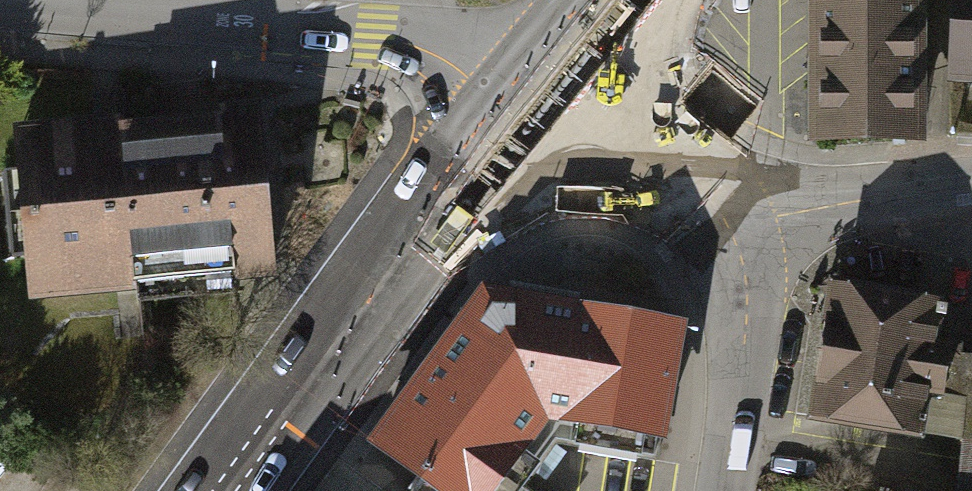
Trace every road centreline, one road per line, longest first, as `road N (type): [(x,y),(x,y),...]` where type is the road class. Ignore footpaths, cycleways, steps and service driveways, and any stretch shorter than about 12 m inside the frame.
road 1 (tertiary): [(0,2),(378,32),(538,82)]
road 2 (primary): [(234,490),(538,82)]
road 3 (residential): [(718,490),(743,340),(746,282),(730,216)]
road 4 (residential): [(971,194),(730,216)]
road 5 (residential): [(730,216),(605,109),(538,82)]

